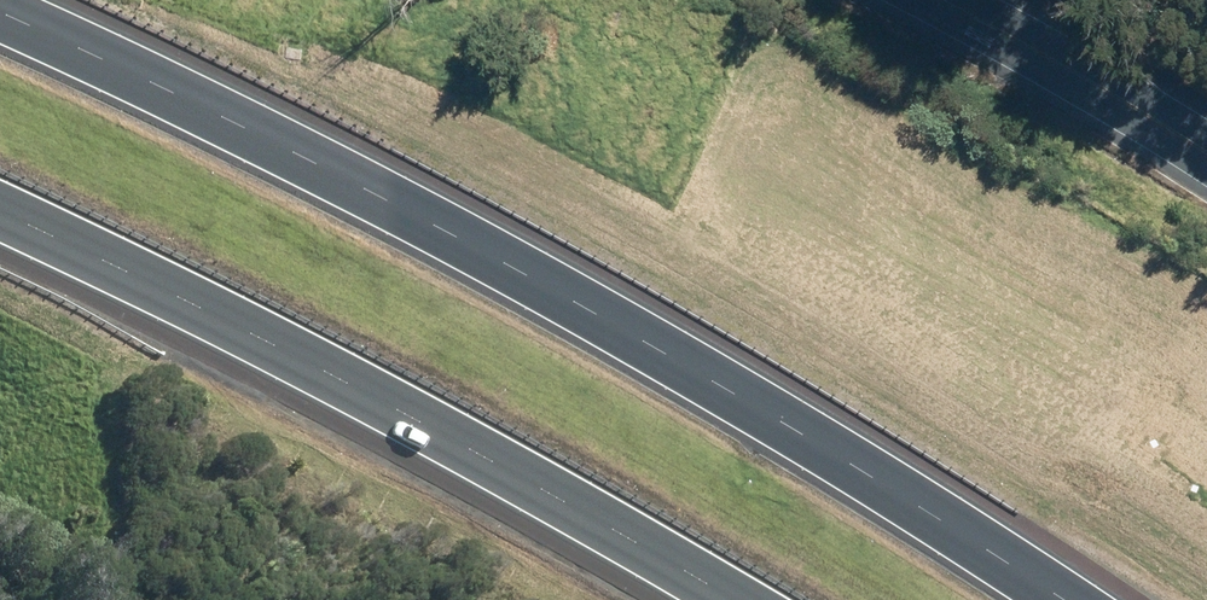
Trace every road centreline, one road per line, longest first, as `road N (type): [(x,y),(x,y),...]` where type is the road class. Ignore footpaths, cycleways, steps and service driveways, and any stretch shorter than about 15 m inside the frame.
road 1 (motorway): [(0,21),(423,208),(857,461),(1072,599)]
road 2 (motorway): [(721,599),(455,438),(0,231)]
road 3 (secondary): [(1206,165),(925,0)]

